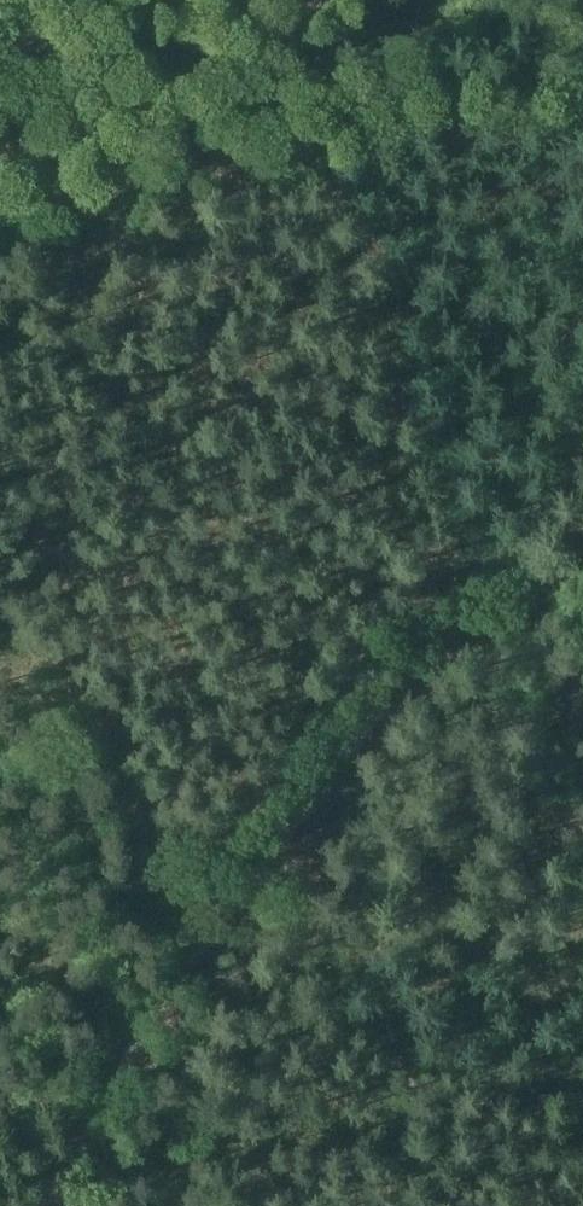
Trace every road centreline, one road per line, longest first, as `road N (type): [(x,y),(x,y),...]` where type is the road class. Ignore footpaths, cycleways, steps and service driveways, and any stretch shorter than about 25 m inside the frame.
road 1 (track): [(498,572),(348,748),(170,986),(49,1205)]
road 2 (track): [(582,426),(498,572)]

